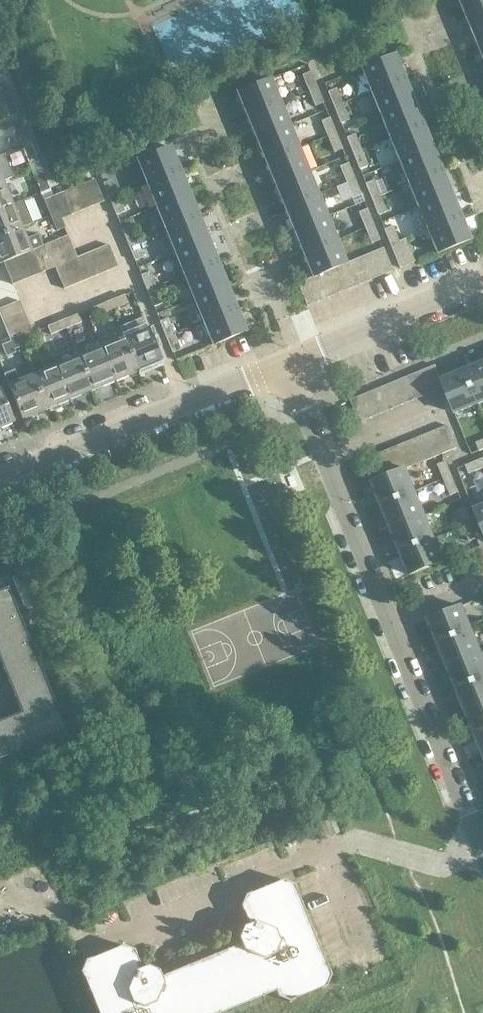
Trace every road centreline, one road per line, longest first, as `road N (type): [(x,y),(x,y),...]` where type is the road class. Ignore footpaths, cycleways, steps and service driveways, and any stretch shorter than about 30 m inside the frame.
road 1 (residential): [(480,846),(290,364)]
road 2 (residential): [(0,482),(290,364)]
road 3 (residential): [(290,364),(482,282)]

